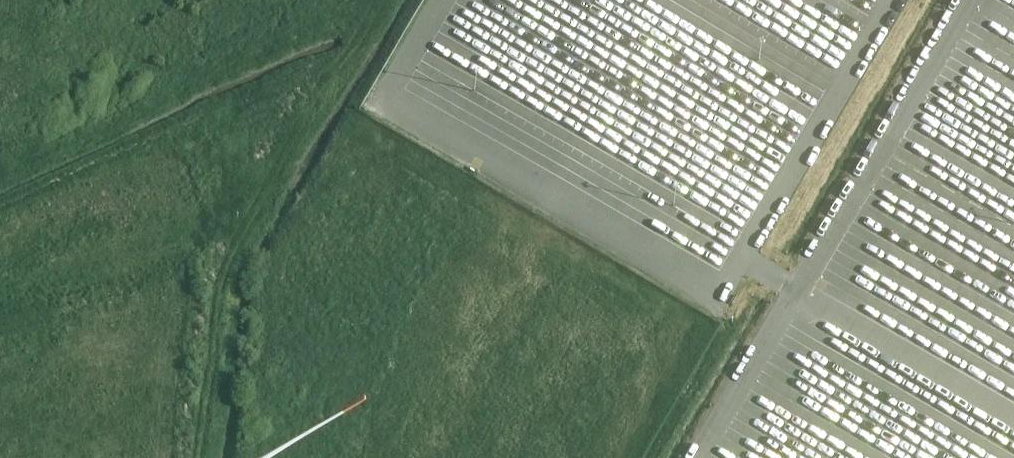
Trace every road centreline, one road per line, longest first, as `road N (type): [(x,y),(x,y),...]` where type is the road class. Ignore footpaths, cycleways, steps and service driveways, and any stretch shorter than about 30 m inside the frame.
road 1 (unclassified): [(907,0),(746,282),(399,81)]
road 2 (unclassified): [(977,0),(704,457)]

